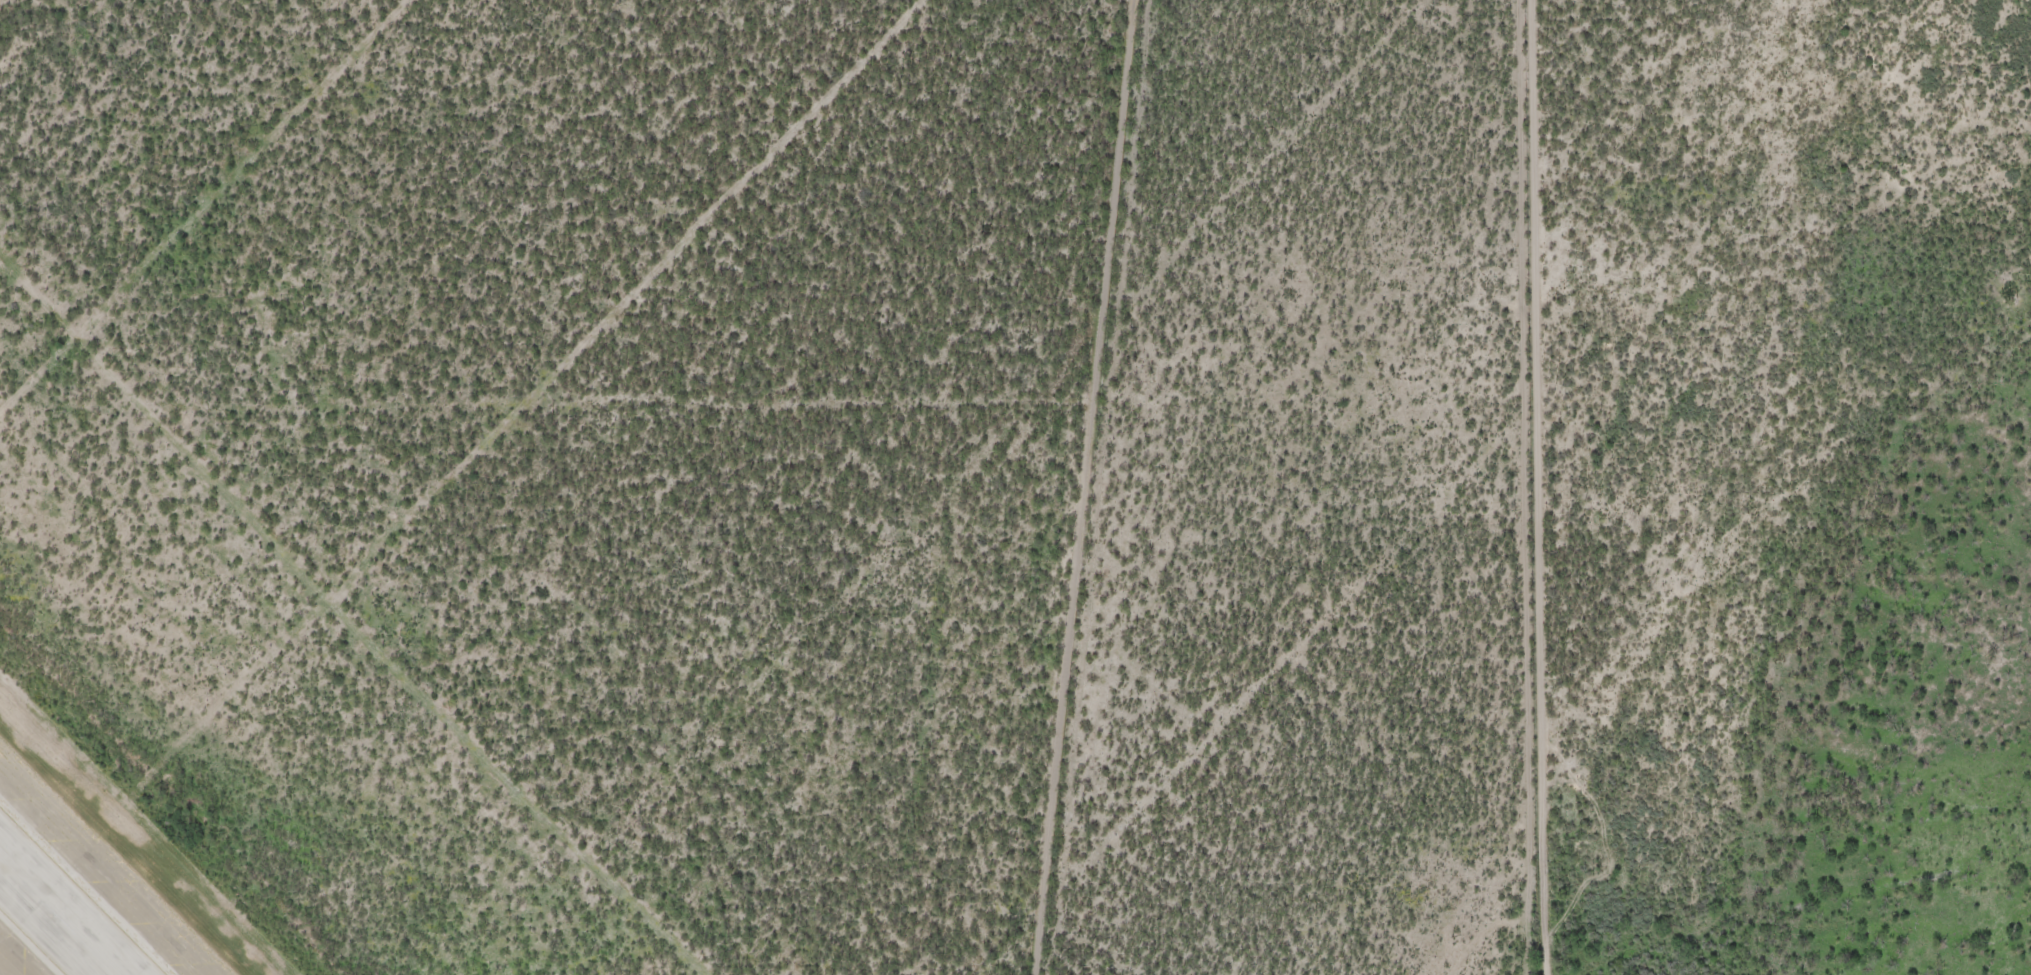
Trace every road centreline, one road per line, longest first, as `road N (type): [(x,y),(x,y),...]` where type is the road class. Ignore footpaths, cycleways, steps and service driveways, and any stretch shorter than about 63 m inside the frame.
road 1 (track): [(2030,313),(1983,333),(1915,411),(1823,581),(1770,752),(1766,974)]

